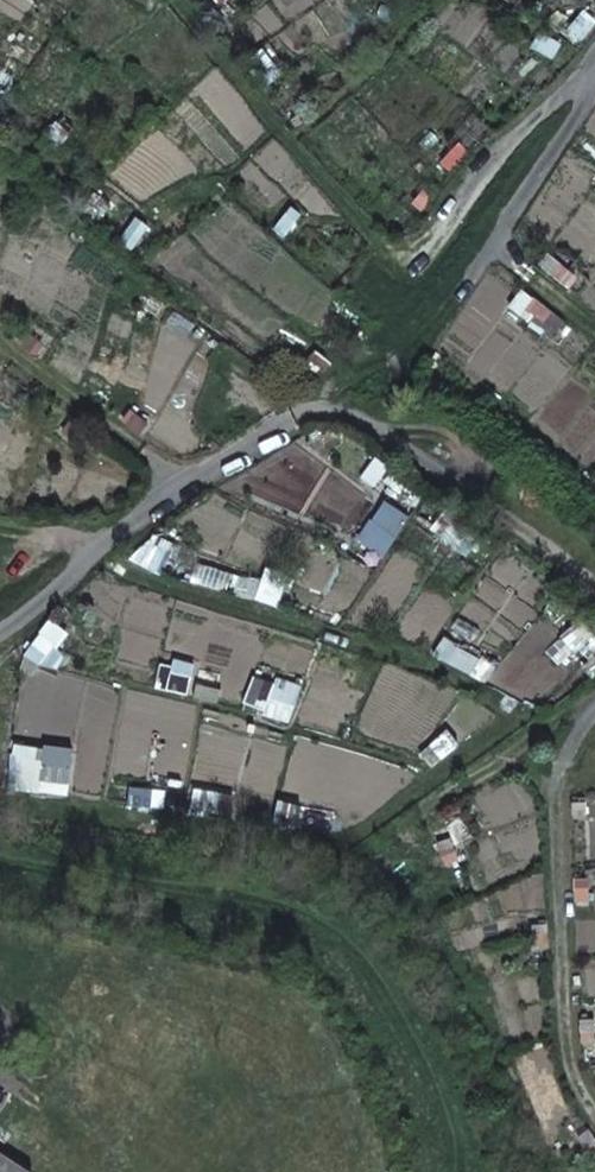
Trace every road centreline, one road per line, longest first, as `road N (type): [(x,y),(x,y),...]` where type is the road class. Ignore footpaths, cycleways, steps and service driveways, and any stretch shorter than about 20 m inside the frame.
road 1 (track): [(454,1171),(449,1128),(376,942),(243,894),(0,845)]
road 2 (track): [(594,717),(555,792),(565,1036),(594,1121)]
road 3 (track): [(487,506),(594,588)]

